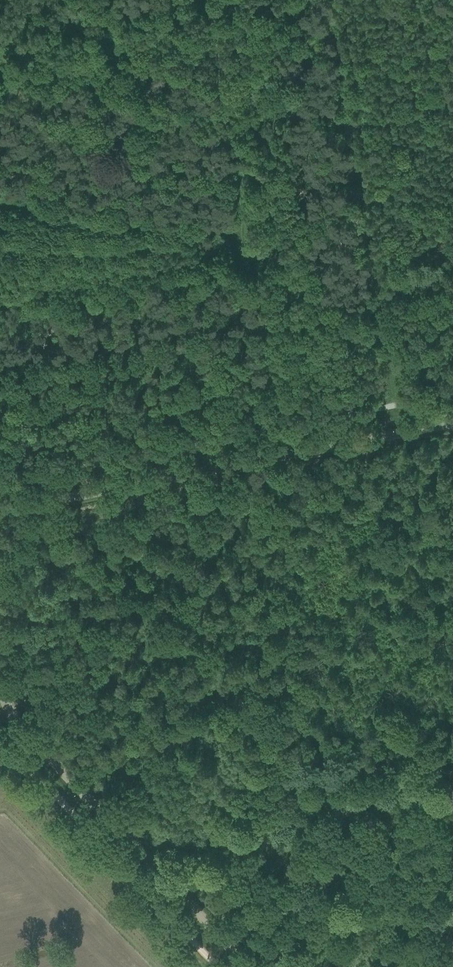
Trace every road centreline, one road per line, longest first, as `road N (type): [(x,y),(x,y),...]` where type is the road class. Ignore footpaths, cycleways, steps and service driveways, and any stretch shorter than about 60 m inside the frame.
road 1 (track): [(452,388),(378,410),(0,480)]
road 2 (unclassified): [(217,966),(34,774),(0,764)]

